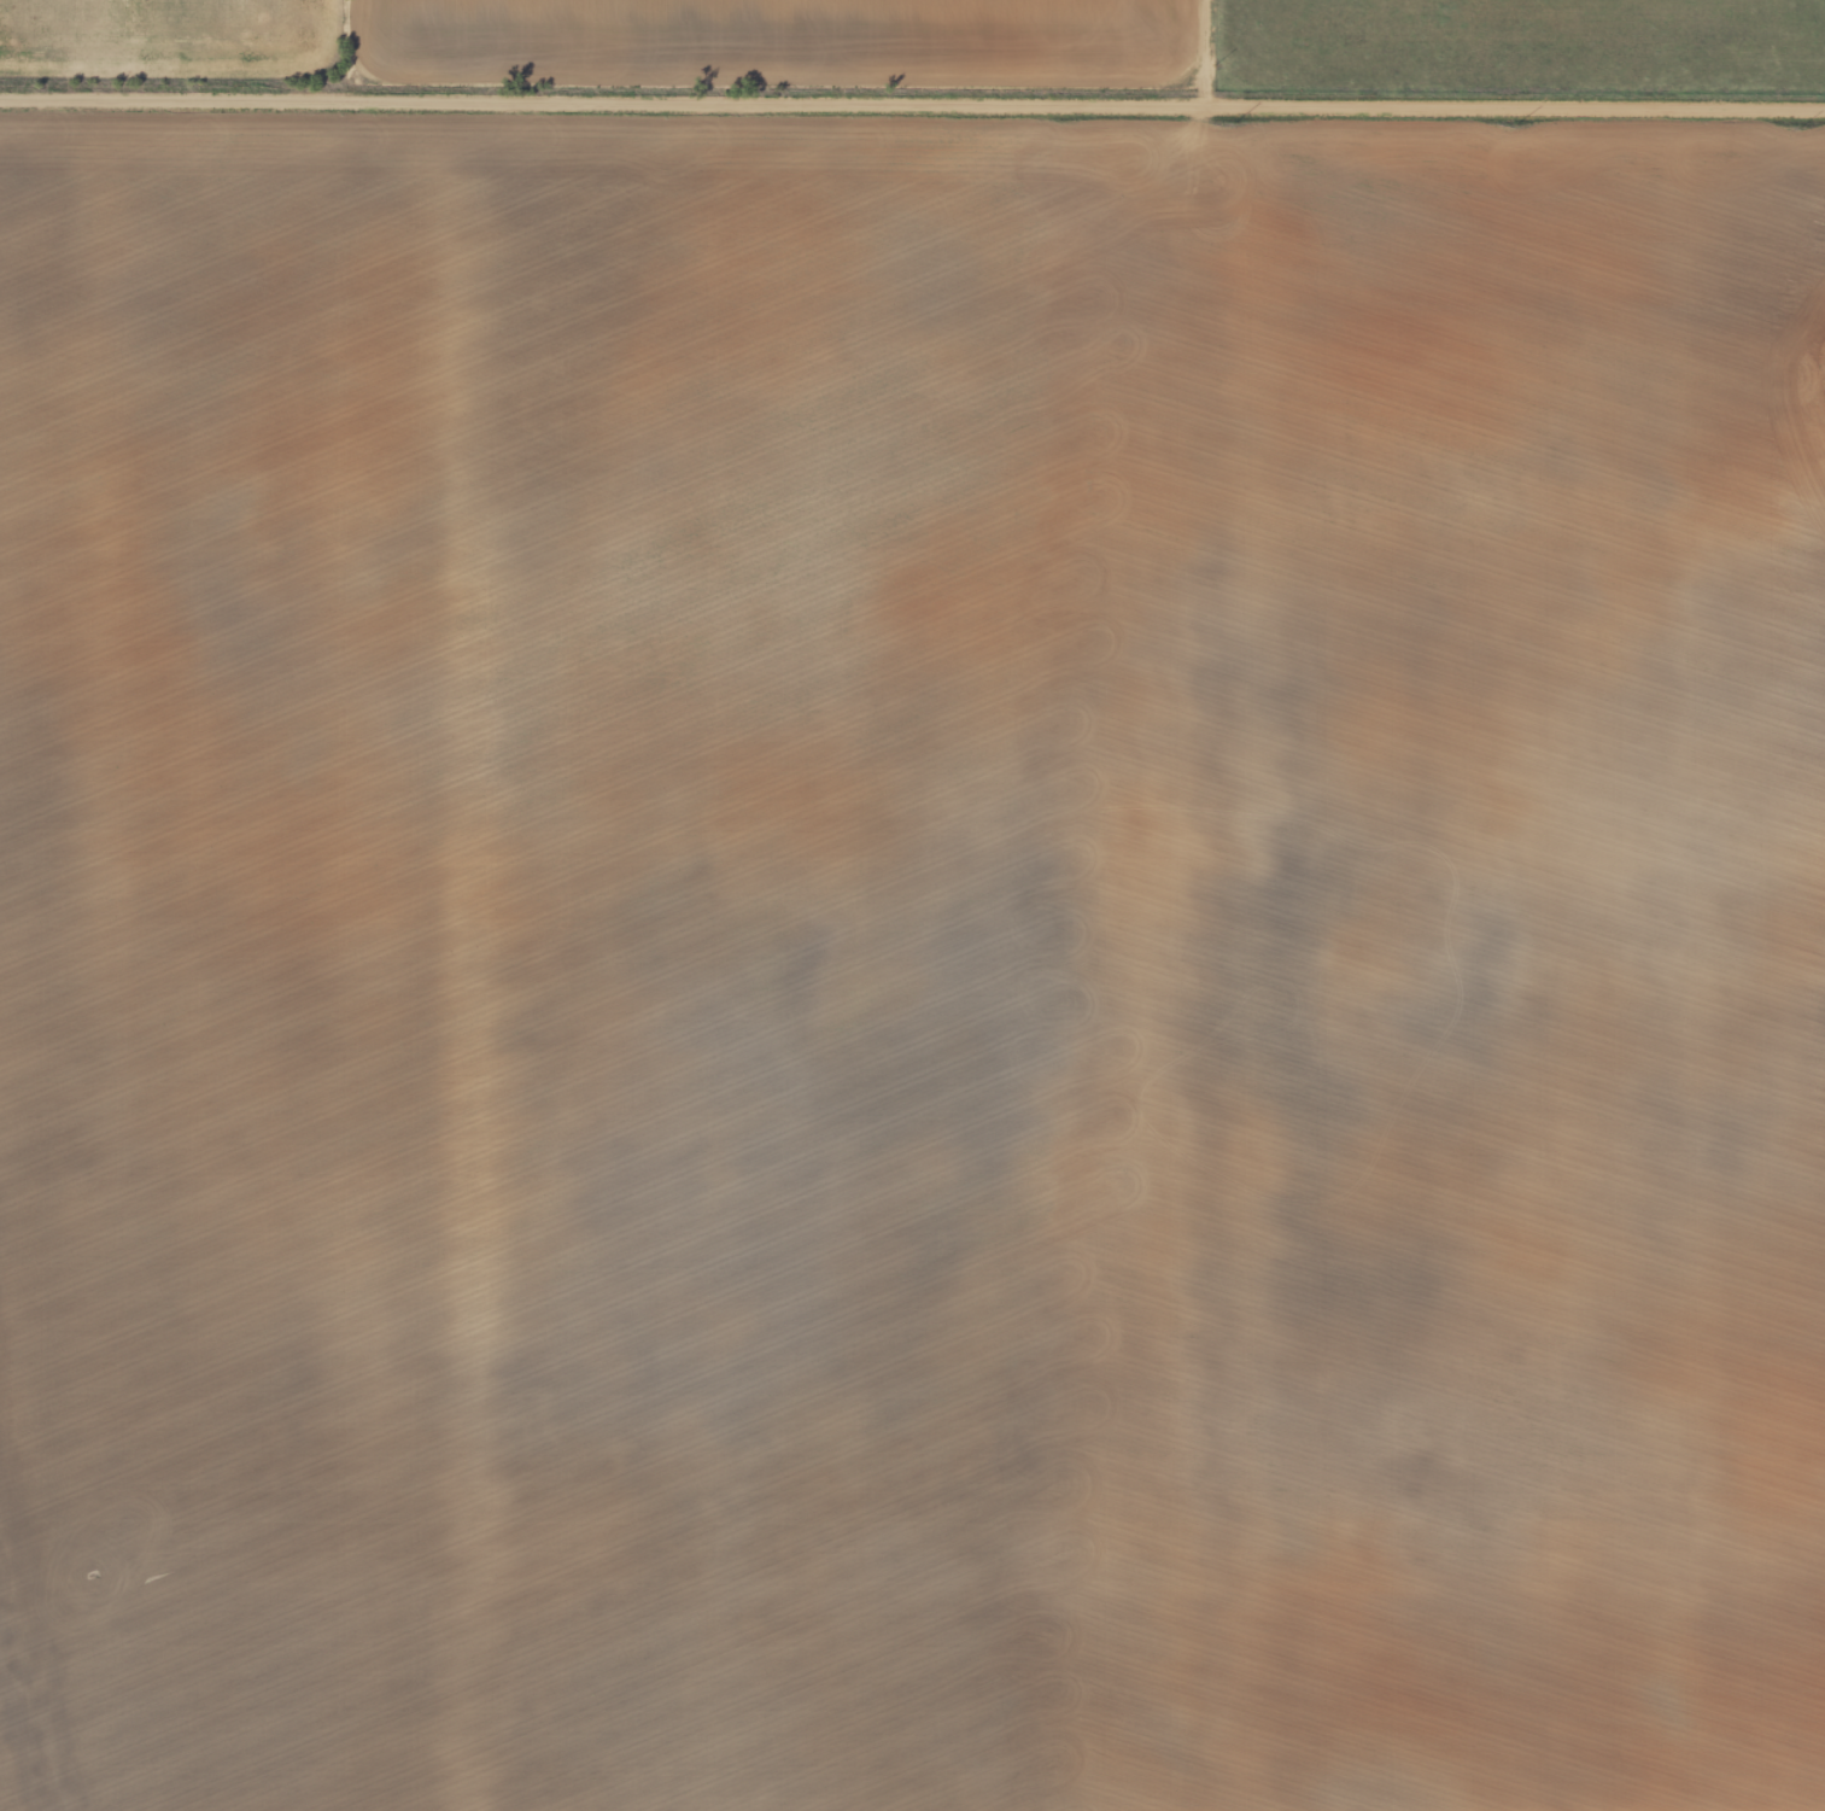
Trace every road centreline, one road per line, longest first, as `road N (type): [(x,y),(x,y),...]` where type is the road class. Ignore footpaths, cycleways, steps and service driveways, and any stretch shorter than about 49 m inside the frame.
road 1 (residential): [(1824,139),(0,123)]

